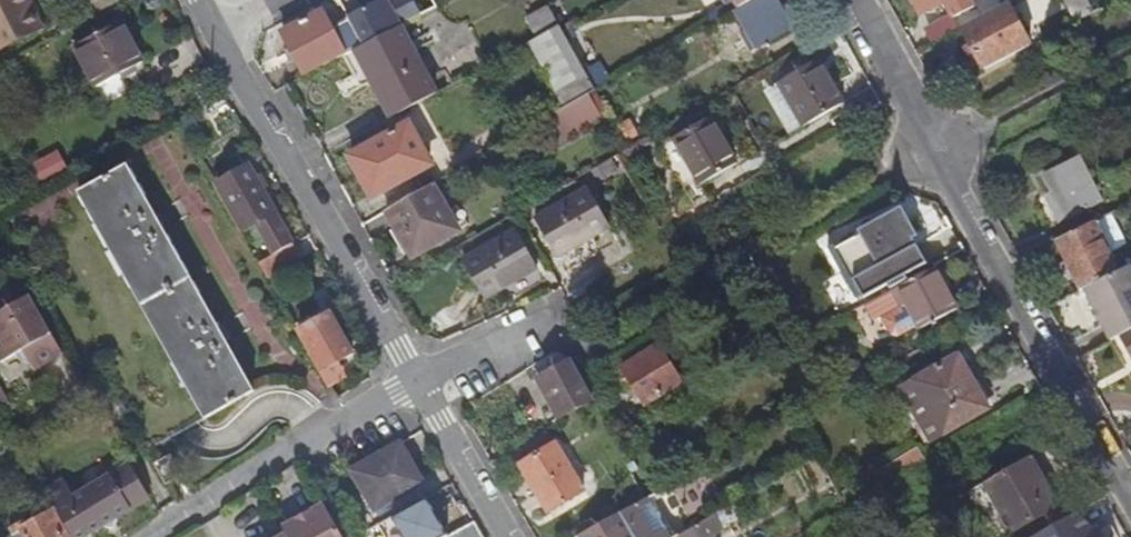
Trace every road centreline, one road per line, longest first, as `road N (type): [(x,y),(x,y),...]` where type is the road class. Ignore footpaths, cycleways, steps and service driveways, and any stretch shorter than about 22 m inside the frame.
road 1 (residential): [(1130,495),(852,0)]
road 2 (residential): [(221,38),(419,380)]
road 3 (residential): [(155,536),(419,380)]
road 4 (residential): [(419,380),(520,536)]

